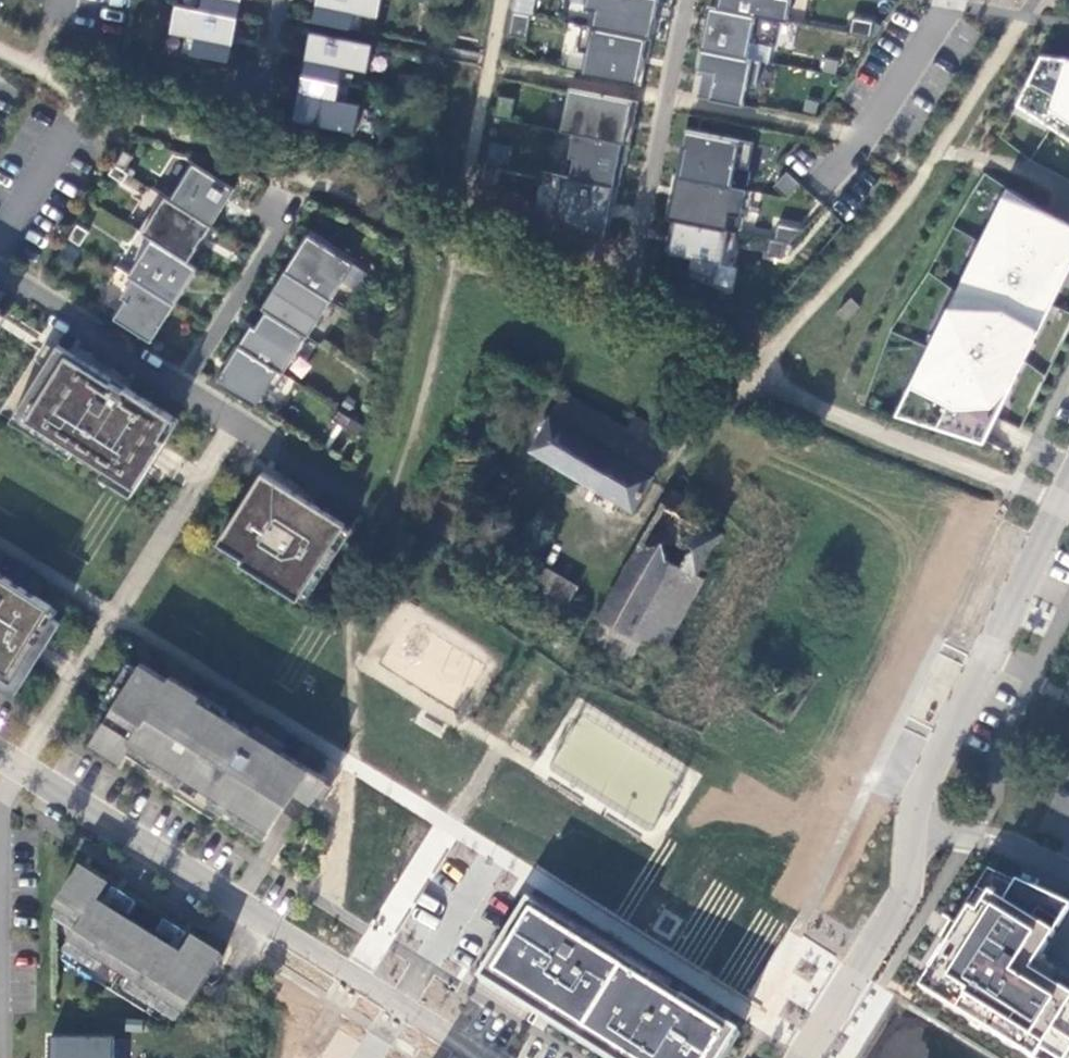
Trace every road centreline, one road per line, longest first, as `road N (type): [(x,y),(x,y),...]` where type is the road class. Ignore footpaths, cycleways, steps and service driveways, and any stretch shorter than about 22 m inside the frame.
road 1 (residential): [(26,765),(484,1057)]
road 2 (residential): [(1062,505),(914,802)]
road 3 (residential): [(1062,505),(827,412),(788,380)]
road 4 (residential): [(914,802),(906,893),(805,1057)]
road 5 (residential): [(179,388),(308,182)]
road 6 (residential): [(684,0),(639,231)]
road 7 (residential): [(0,274),(179,388)]
road 8 (residential): [(914,802),(1068,874)]
road 9 (residential): [(250,161),(281,0)]

